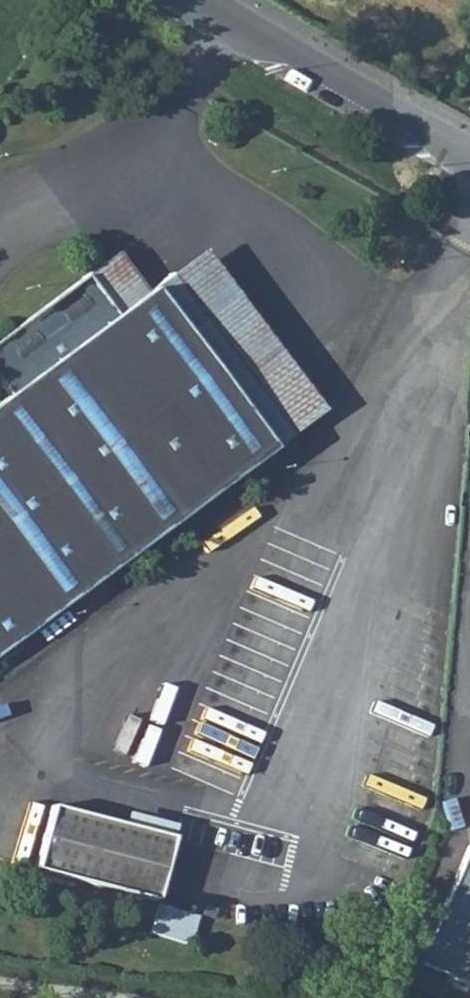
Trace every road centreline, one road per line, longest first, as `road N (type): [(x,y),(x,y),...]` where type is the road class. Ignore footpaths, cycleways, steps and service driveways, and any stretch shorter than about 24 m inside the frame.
road 1 (residential): [(201,0),(469,153)]

